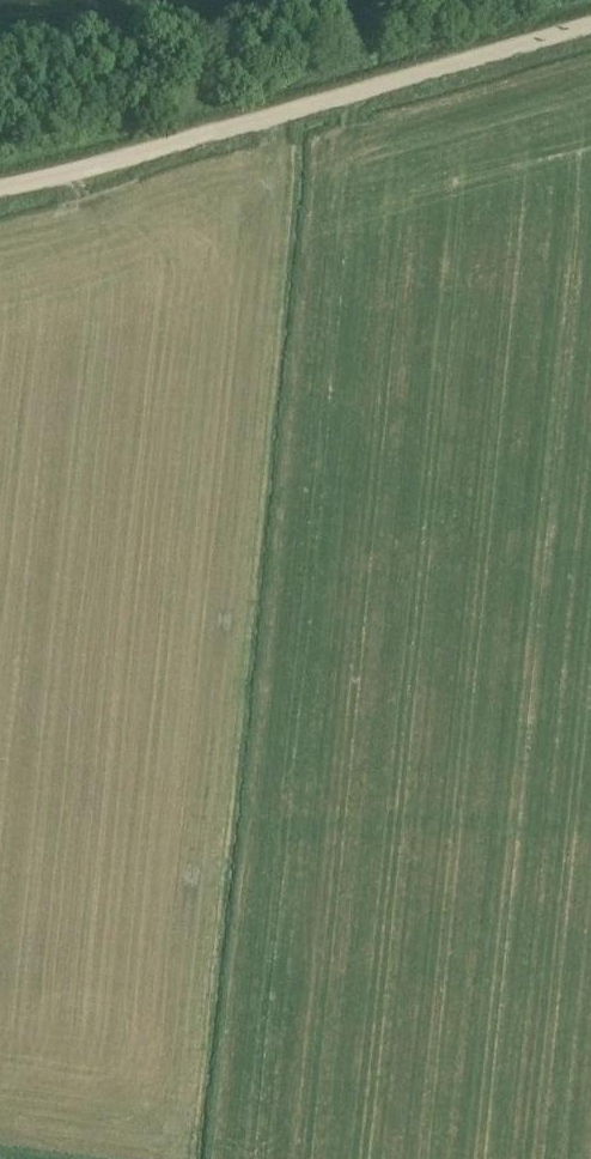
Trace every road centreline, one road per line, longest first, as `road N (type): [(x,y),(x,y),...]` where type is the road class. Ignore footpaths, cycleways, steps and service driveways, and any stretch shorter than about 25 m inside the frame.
road 1 (unclassified): [(590,29),(0,193)]

